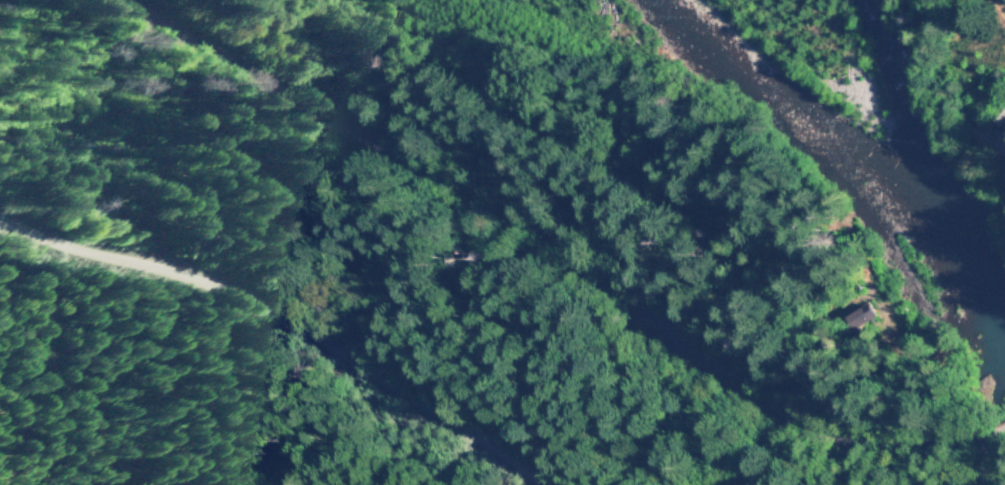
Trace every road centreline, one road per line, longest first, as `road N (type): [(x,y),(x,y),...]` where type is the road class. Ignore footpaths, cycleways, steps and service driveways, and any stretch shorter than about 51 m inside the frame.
road 1 (tertiary): [(1004,432),(901,451),(780,416),(707,375),(651,329),(106,0)]
road 2 (residential): [(0,167),(249,241),(422,355),(540,484)]

